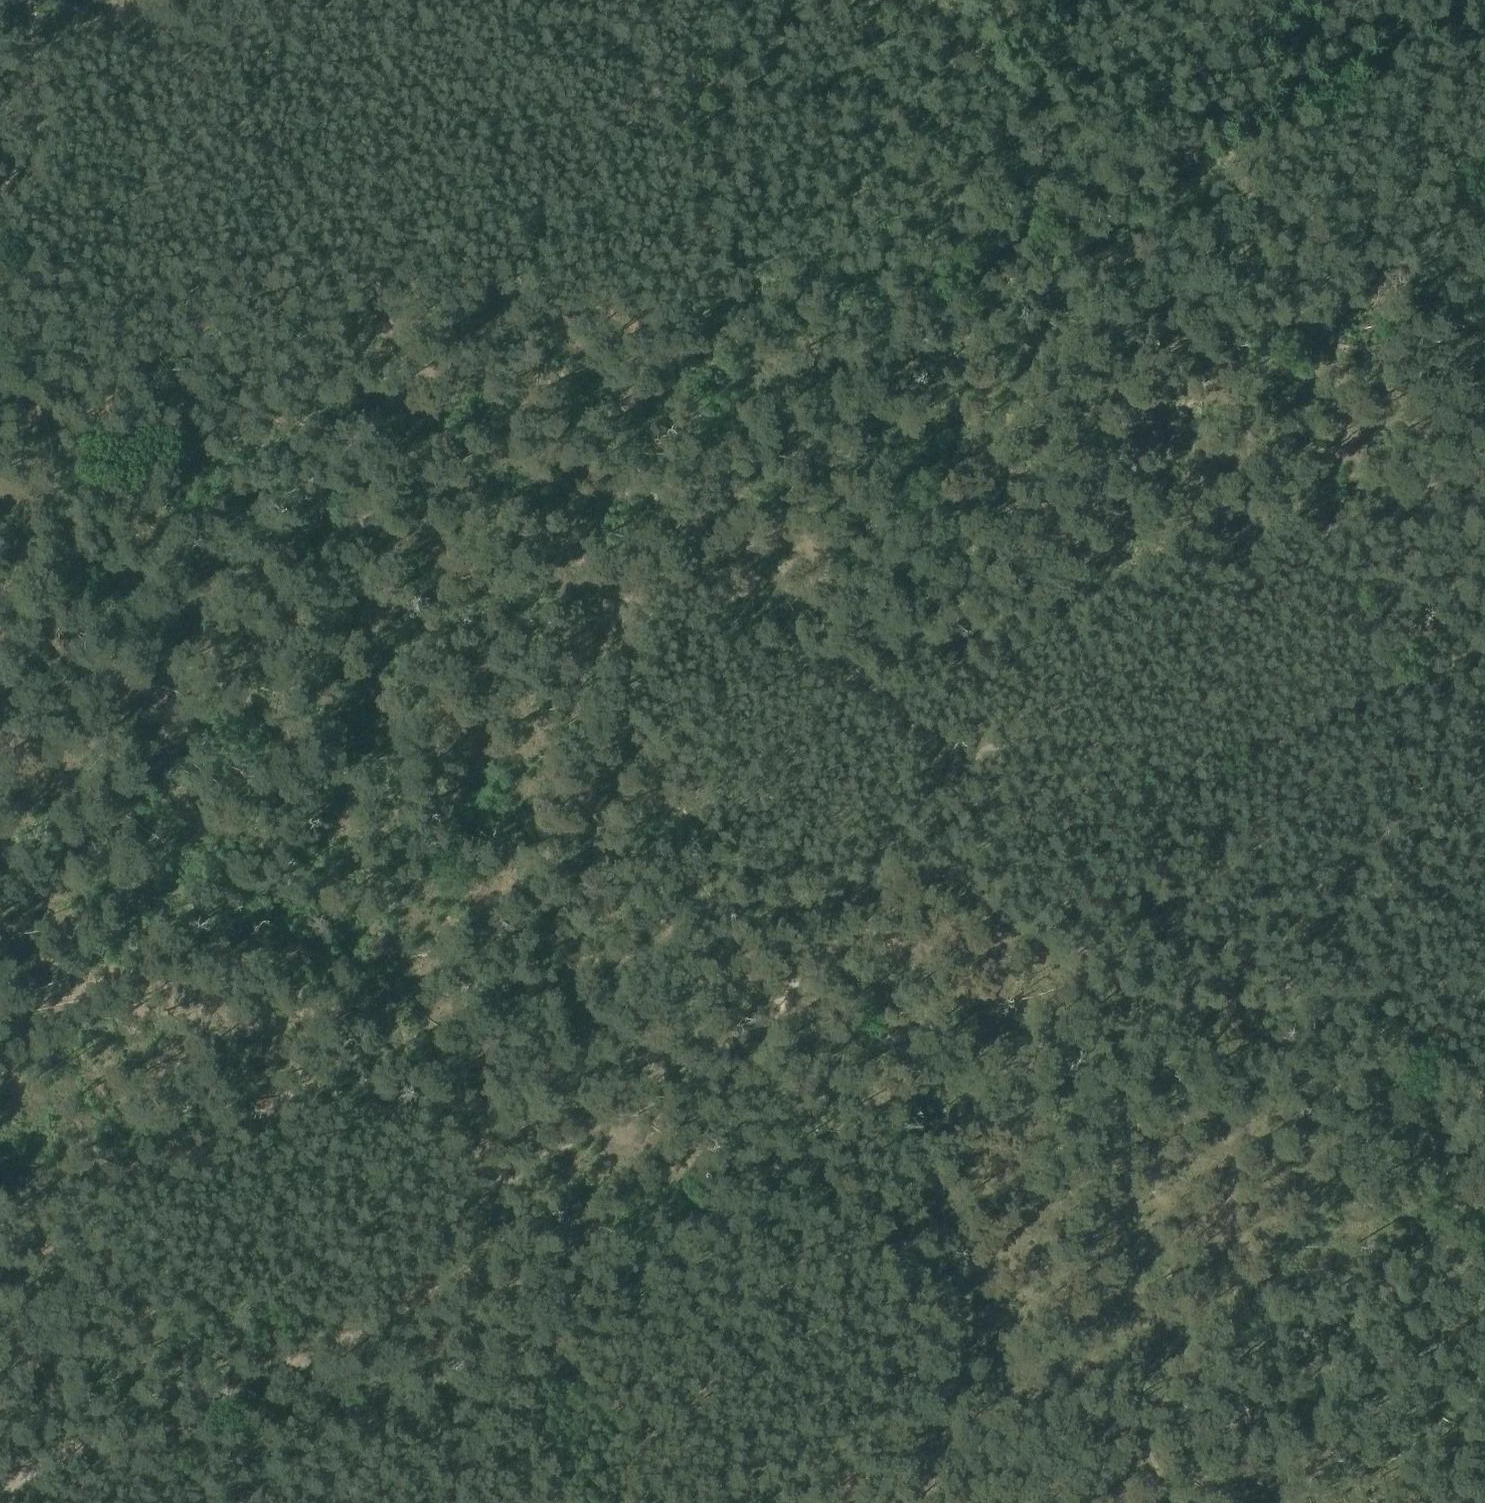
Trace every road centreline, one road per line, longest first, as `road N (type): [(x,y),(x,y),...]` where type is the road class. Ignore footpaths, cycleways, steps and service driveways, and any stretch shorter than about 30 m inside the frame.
road 1 (track): [(22,0),(40,82),(0,210)]

